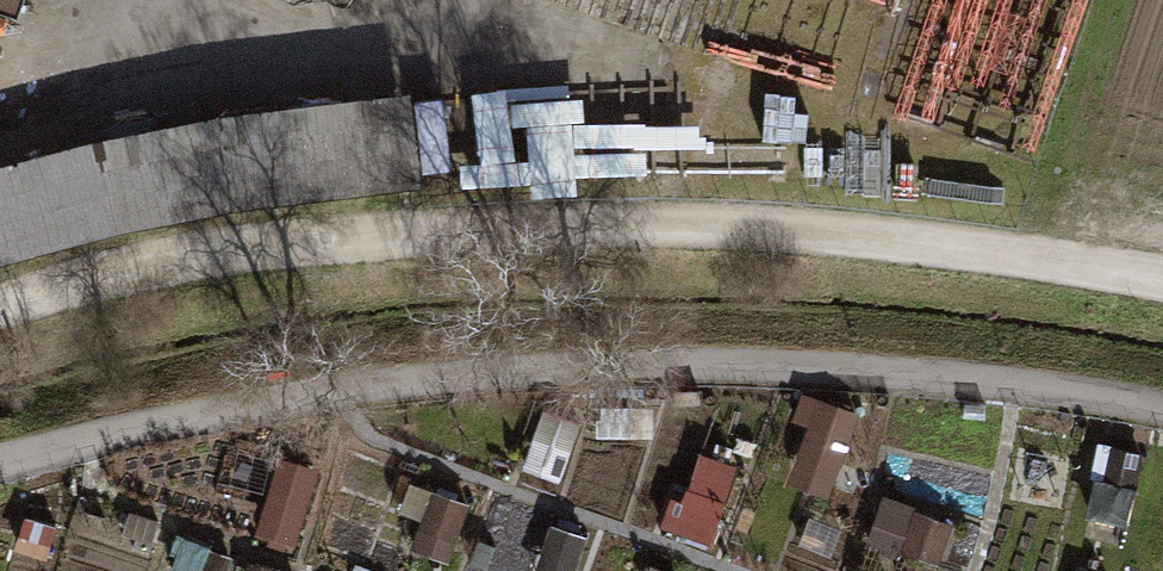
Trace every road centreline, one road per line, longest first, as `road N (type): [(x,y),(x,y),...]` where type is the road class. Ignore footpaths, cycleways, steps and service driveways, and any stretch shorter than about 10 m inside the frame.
road 1 (track): [(1162,411),(896,370),(659,365),(467,373),(278,399),(0,464)]
road 2 (track): [(0,317),(75,291),(415,232),(706,233),(1025,260),(1162,282)]

